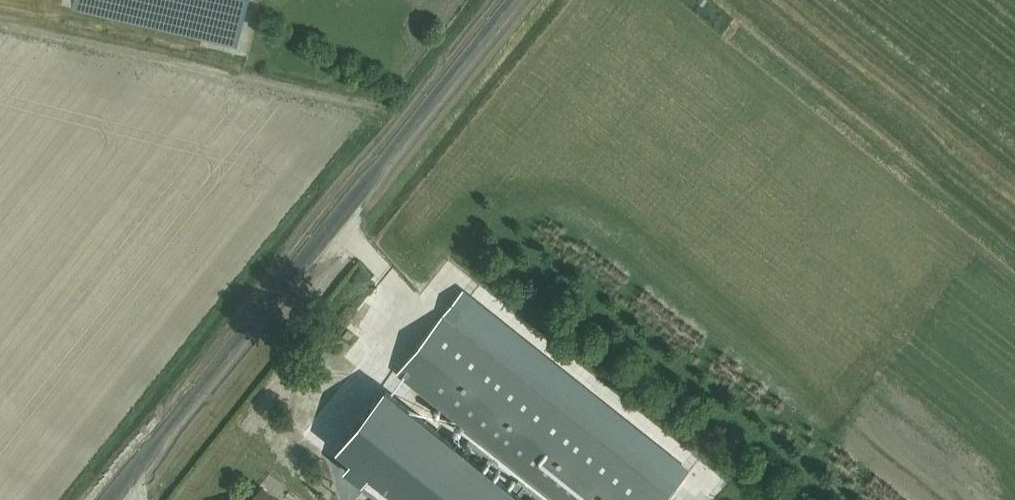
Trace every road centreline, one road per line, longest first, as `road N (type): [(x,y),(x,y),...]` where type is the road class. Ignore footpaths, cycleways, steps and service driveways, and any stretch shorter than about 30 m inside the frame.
road 1 (unclassified): [(92,499),(481,0)]

